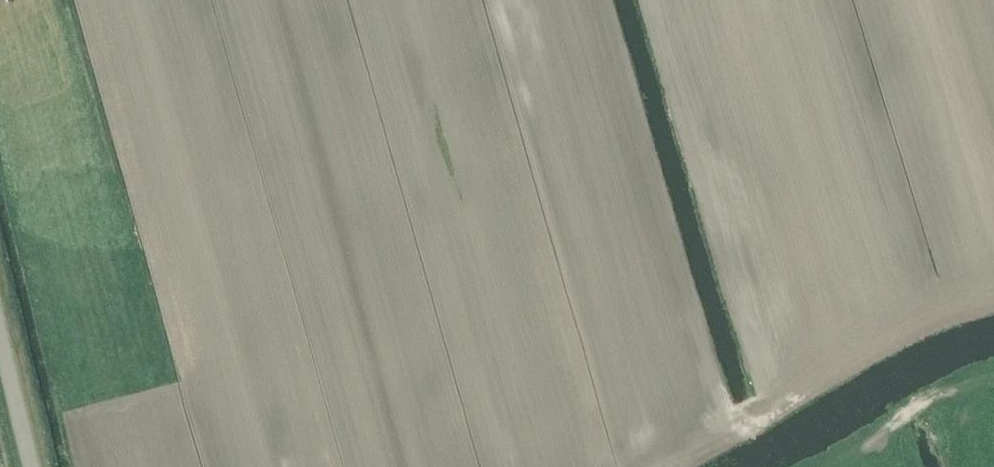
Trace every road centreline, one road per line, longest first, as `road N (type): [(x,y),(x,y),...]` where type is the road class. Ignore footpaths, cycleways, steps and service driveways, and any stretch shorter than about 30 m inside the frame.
road 1 (unclassified): [(30,466),(0,344)]

